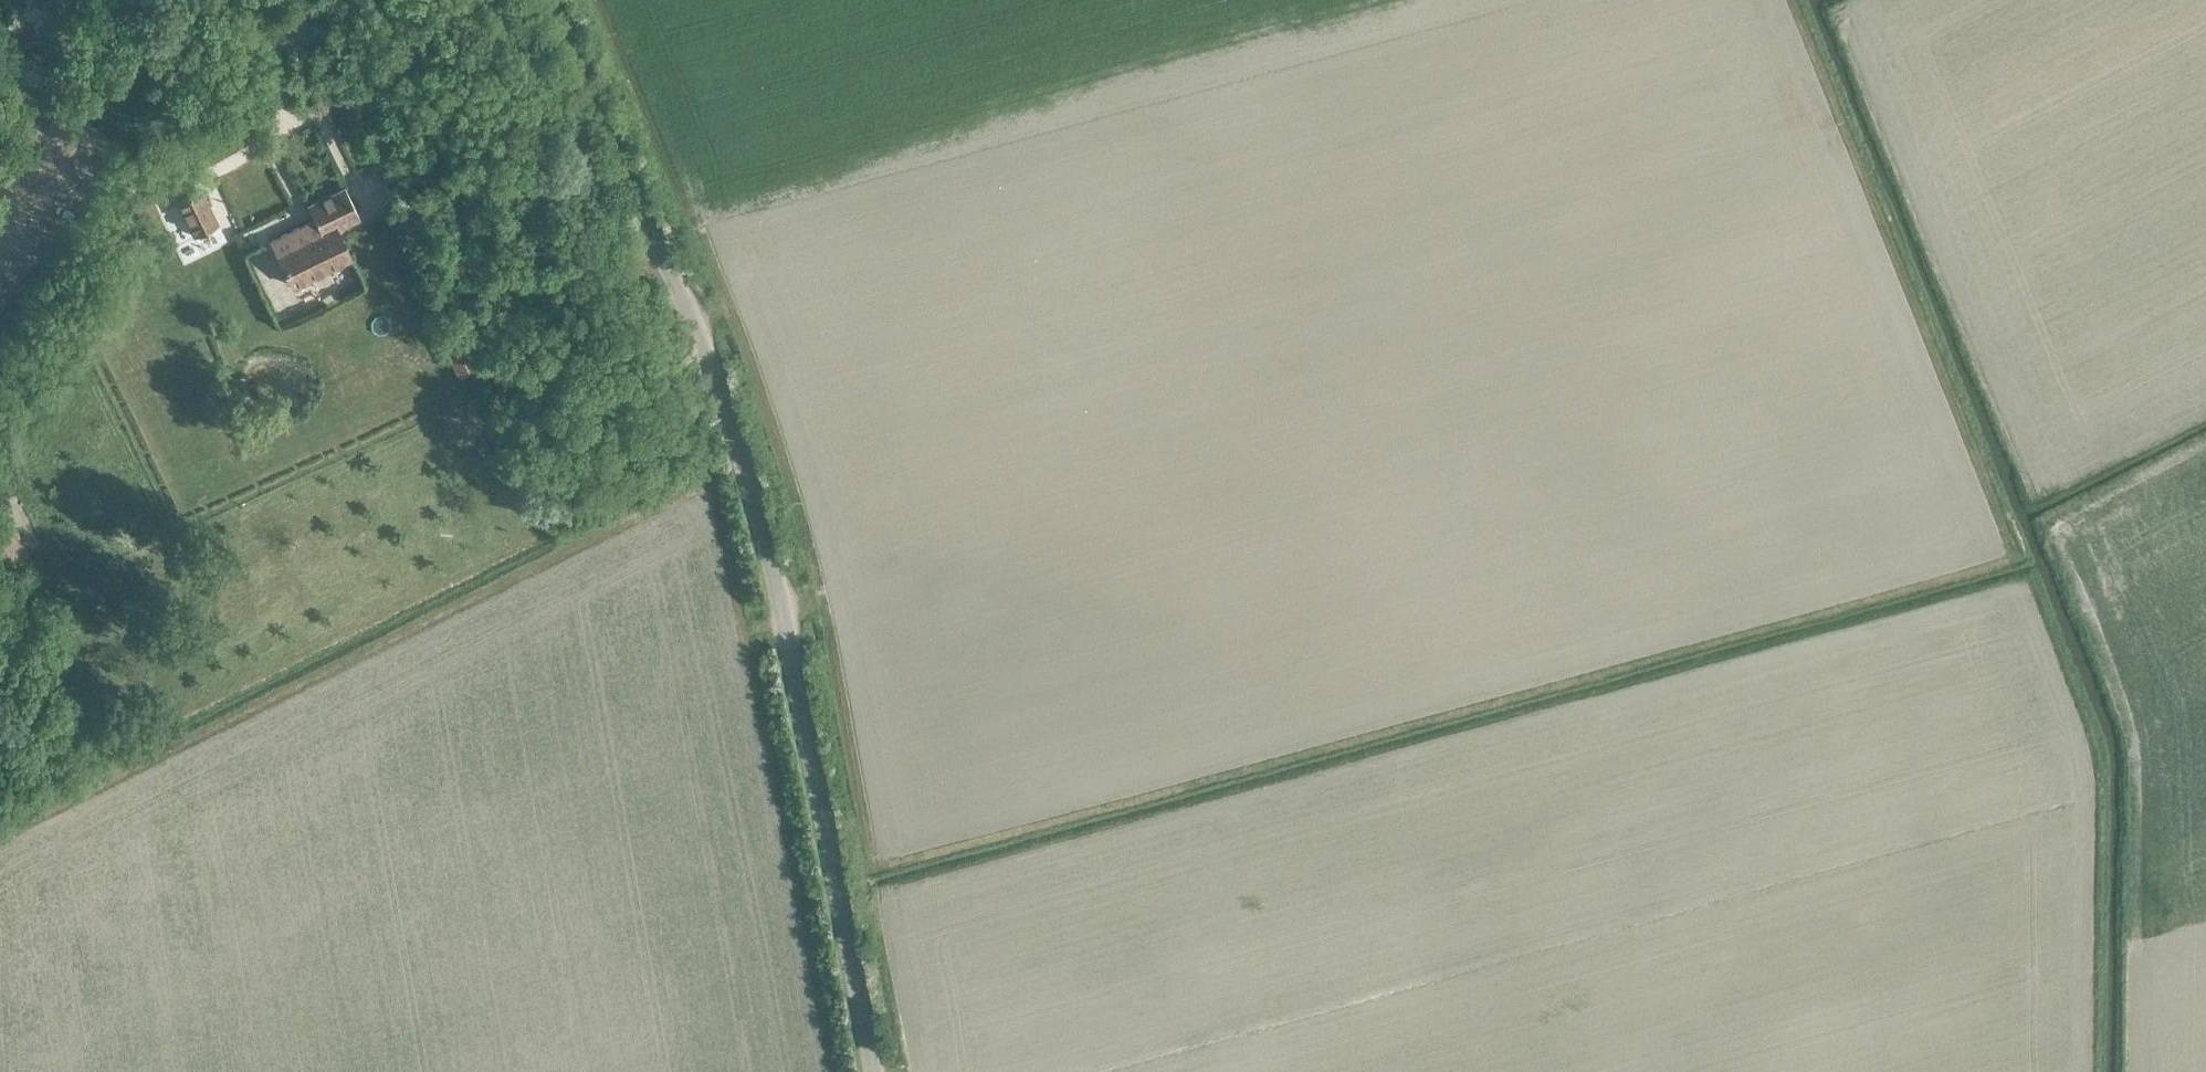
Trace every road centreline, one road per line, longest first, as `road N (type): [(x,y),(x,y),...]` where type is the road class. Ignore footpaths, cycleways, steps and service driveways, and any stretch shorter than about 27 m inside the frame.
road 1 (unclassified): [(873,1071),(750,480),(710,364),(555,0)]
road 2 (unclassified): [(16,34),(56,32),(131,0)]

